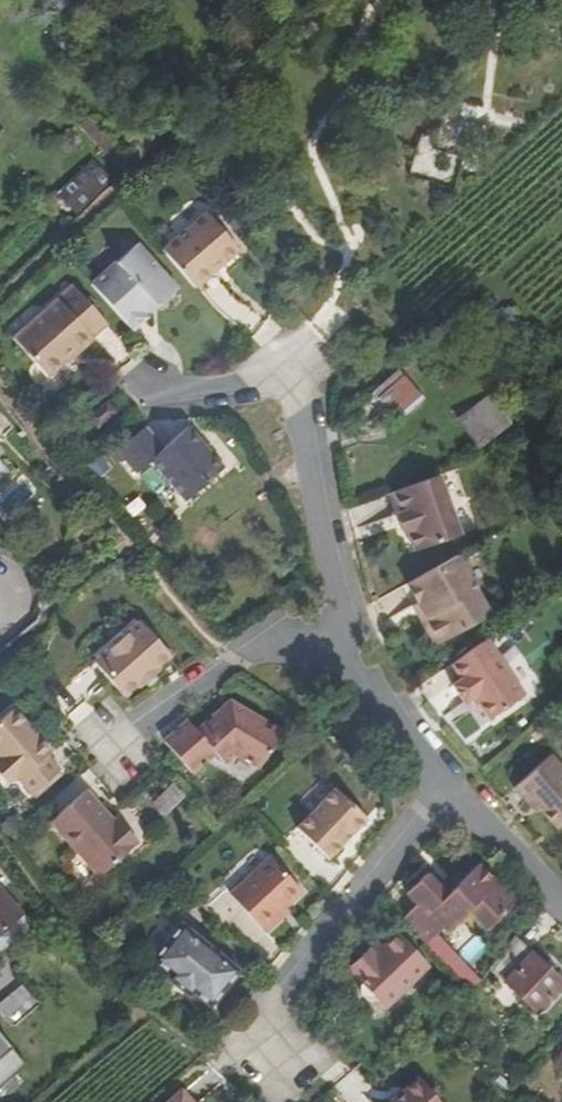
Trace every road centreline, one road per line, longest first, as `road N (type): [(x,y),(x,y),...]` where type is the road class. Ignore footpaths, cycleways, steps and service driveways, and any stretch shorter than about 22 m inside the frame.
road 1 (residential): [(334,644),(340,601),(289,371),(221,388),(148,384)]
road 2 (residential): [(445,789),(271,1015),(250,1067)]
road 3 (residential): [(334,644),(296,644),(240,662),(123,746)]
road 4 (residential): [(445,789),(334,644)]
road 5 (residential): [(561,903),(445,789)]
road 6 (track): [(38,1101),(145,1008)]

